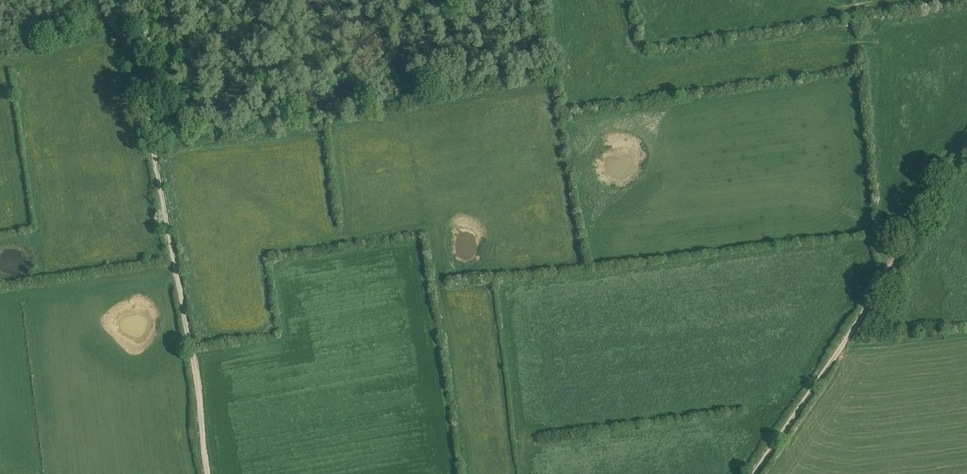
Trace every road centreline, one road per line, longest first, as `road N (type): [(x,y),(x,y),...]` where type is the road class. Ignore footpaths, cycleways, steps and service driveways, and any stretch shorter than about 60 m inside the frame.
road 1 (track): [(208,473),(149,87),(103,0)]
road 2 (track): [(753,473),(966,143)]

